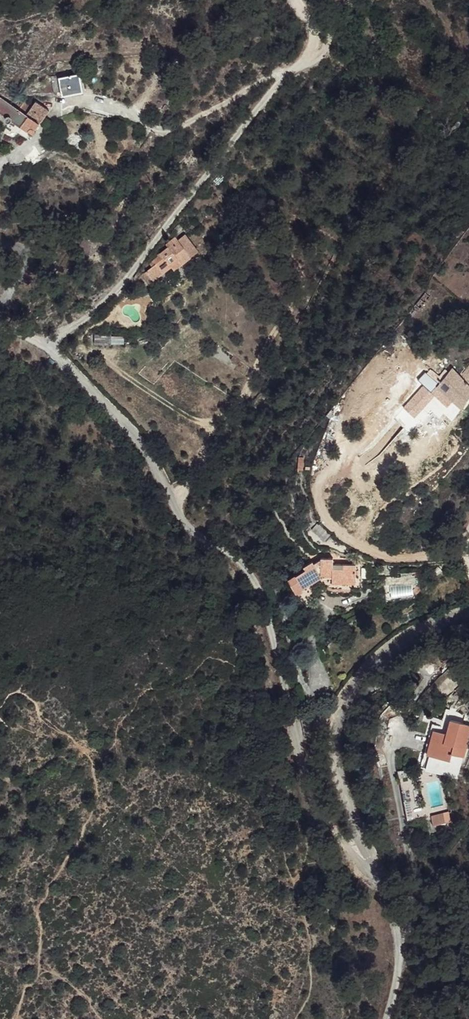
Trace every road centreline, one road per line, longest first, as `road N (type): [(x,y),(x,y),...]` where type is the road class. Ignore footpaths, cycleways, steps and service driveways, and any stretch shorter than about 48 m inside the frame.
road 1 (residential): [(370,856),(323,823),(252,563),(197,528),(126,409),(88,368),(0,317)]
road 2 (track): [(52,341),(123,280),(321,45),(323,28),(302,0)]
road 3 (residential): [(370,856),(341,789),(329,738),(336,710),(395,642),(468,606)]
road 4 (residential): [(384,1018),(397,940),(387,884),(370,856)]

